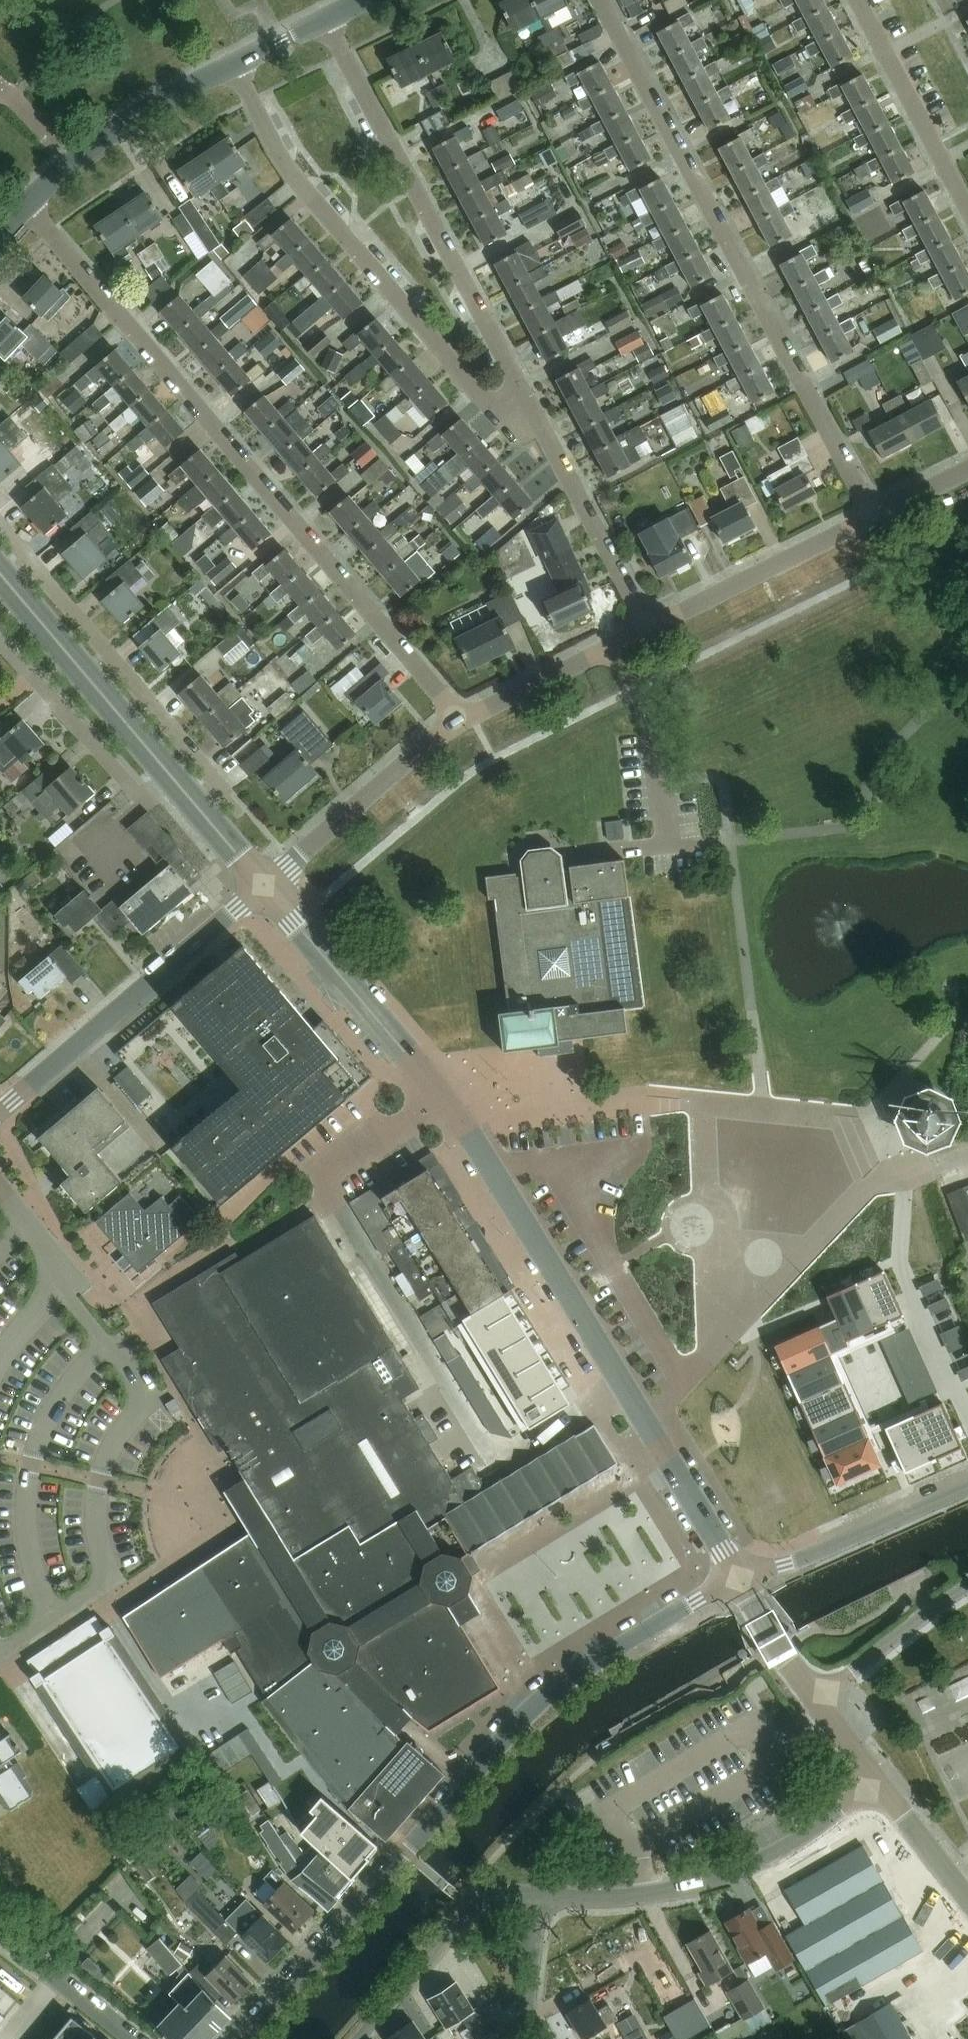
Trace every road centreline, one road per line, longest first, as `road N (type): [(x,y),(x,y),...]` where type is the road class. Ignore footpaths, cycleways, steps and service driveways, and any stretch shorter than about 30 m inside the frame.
road 1 (tertiary): [(740,1580),(479,1146),(263,882)]
road 2 (residential): [(249,2038),(546,1691),(740,1580)]
road 3 (residential): [(463,719),(26,204)]
road 4 (residential): [(873,515),(600,0)]
road 5 (residential): [(525,395),(489,405),(280,159),(233,63)]
road 6 (residential): [(525,395),(325,19)]
road 7 (tertiary): [(263,882),(1,572)]
road 8 (residential): [(540,1894),(689,1890),(781,1851),(879,1787)]
road 9 (residential): [(0,1110),(263,882)]
road 10 (residential): [(649,628),(525,395)]
road 11 (residential): [(263,882),(463,719)]
road 12 (tertiary): [(26,204),(106,134),(233,63)]
road 13 (residential): [(649,628),(873,515)]
road 14 (residential): [(740,1580),(967,1486)]
road 15 (residential): [(540,1894),(508,1892),(472,1906),(358,2038)]
road 16 (residential): [(967,210),(857,0)]
road 17 (residential): [(0,639),(144,797)]
road 18 (residential): [(463,719),(649,628)]
road 19 (residential): [(967,1585),(819,1700)]
road 20 (residential): [(136,2038),(0,1932)]
road 21 (residential): [(536,2038),(525,2006),(540,1894)]
road 22 (tertiary): [(967,1901),(879,1787)]
road 23 (tertiary): [(819,1700),(740,1580)]

